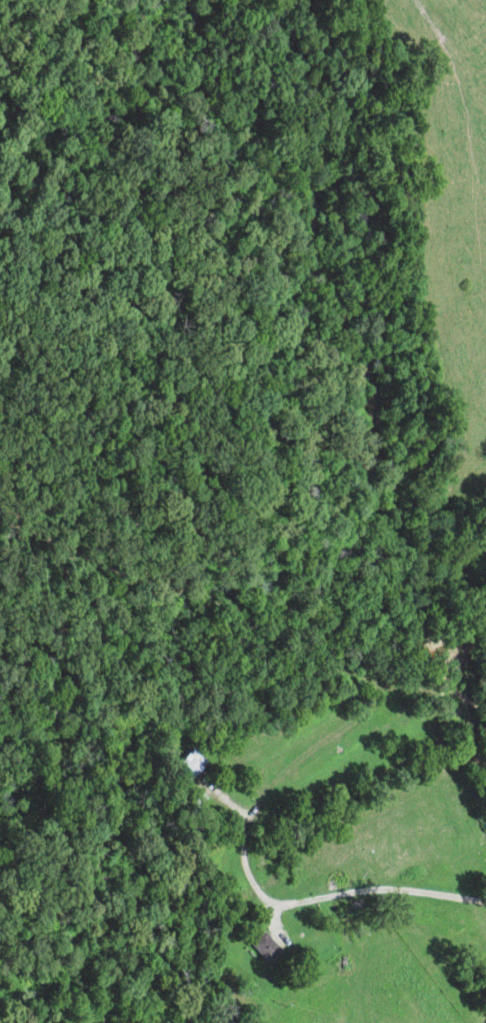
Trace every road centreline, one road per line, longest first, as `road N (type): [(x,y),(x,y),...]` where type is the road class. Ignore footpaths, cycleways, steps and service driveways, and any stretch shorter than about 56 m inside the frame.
road 1 (residential): [(303,876),(485,771)]

